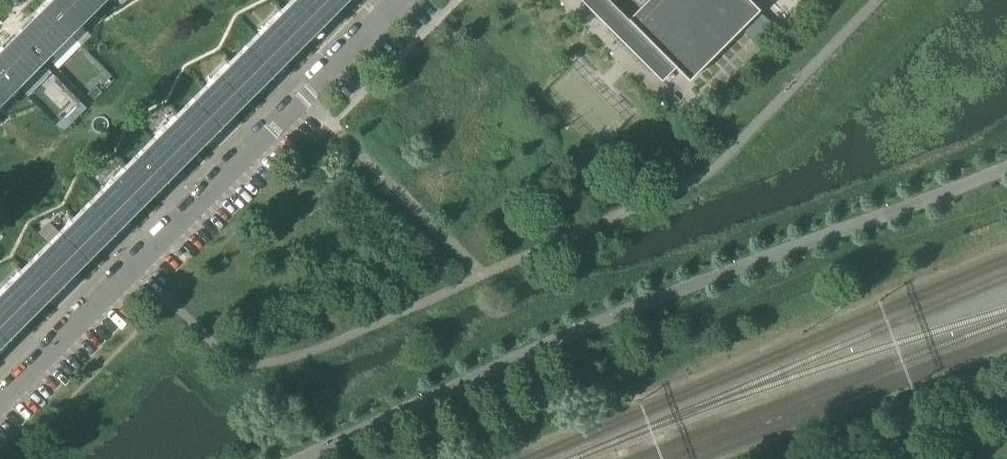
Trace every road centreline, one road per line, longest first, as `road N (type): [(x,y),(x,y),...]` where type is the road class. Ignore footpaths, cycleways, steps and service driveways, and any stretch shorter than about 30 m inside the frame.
road 1 (residential): [(0,405),(402,0)]

